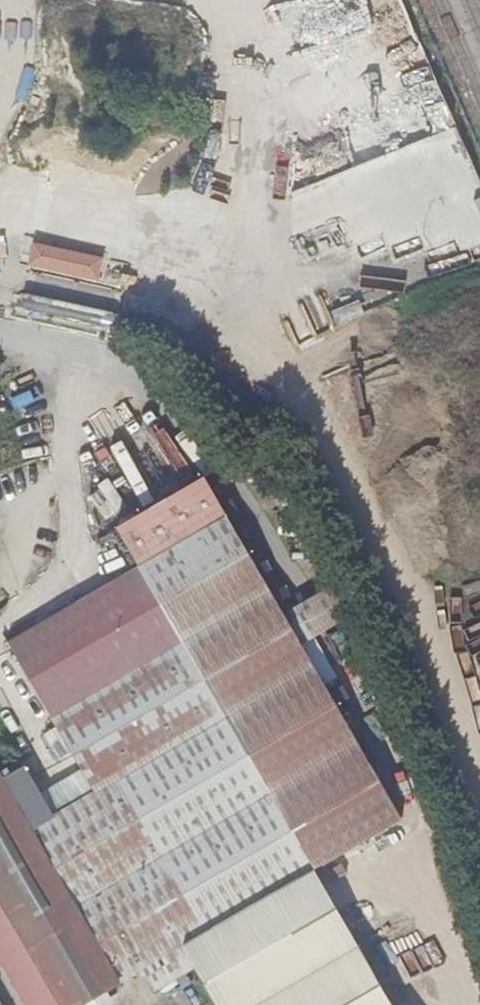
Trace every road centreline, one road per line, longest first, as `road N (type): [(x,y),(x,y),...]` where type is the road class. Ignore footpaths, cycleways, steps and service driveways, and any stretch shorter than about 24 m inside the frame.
road 1 (unclassified): [(0,626),(42,596),(70,551),(74,519),(48,360),(0,333)]

